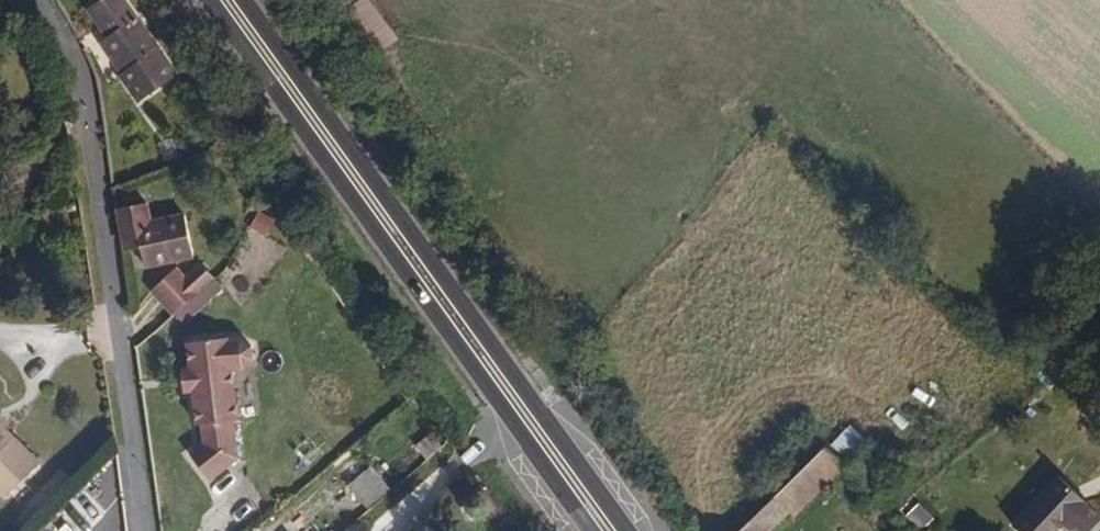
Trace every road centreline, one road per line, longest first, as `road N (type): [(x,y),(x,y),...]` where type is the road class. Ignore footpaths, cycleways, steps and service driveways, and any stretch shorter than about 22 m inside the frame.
road 1 (primary): [(629,530),(247,0)]
road 2 (primary): [(208,0),(586,530)]
road 3 (residential): [(148,530),(87,88),(42,0)]

